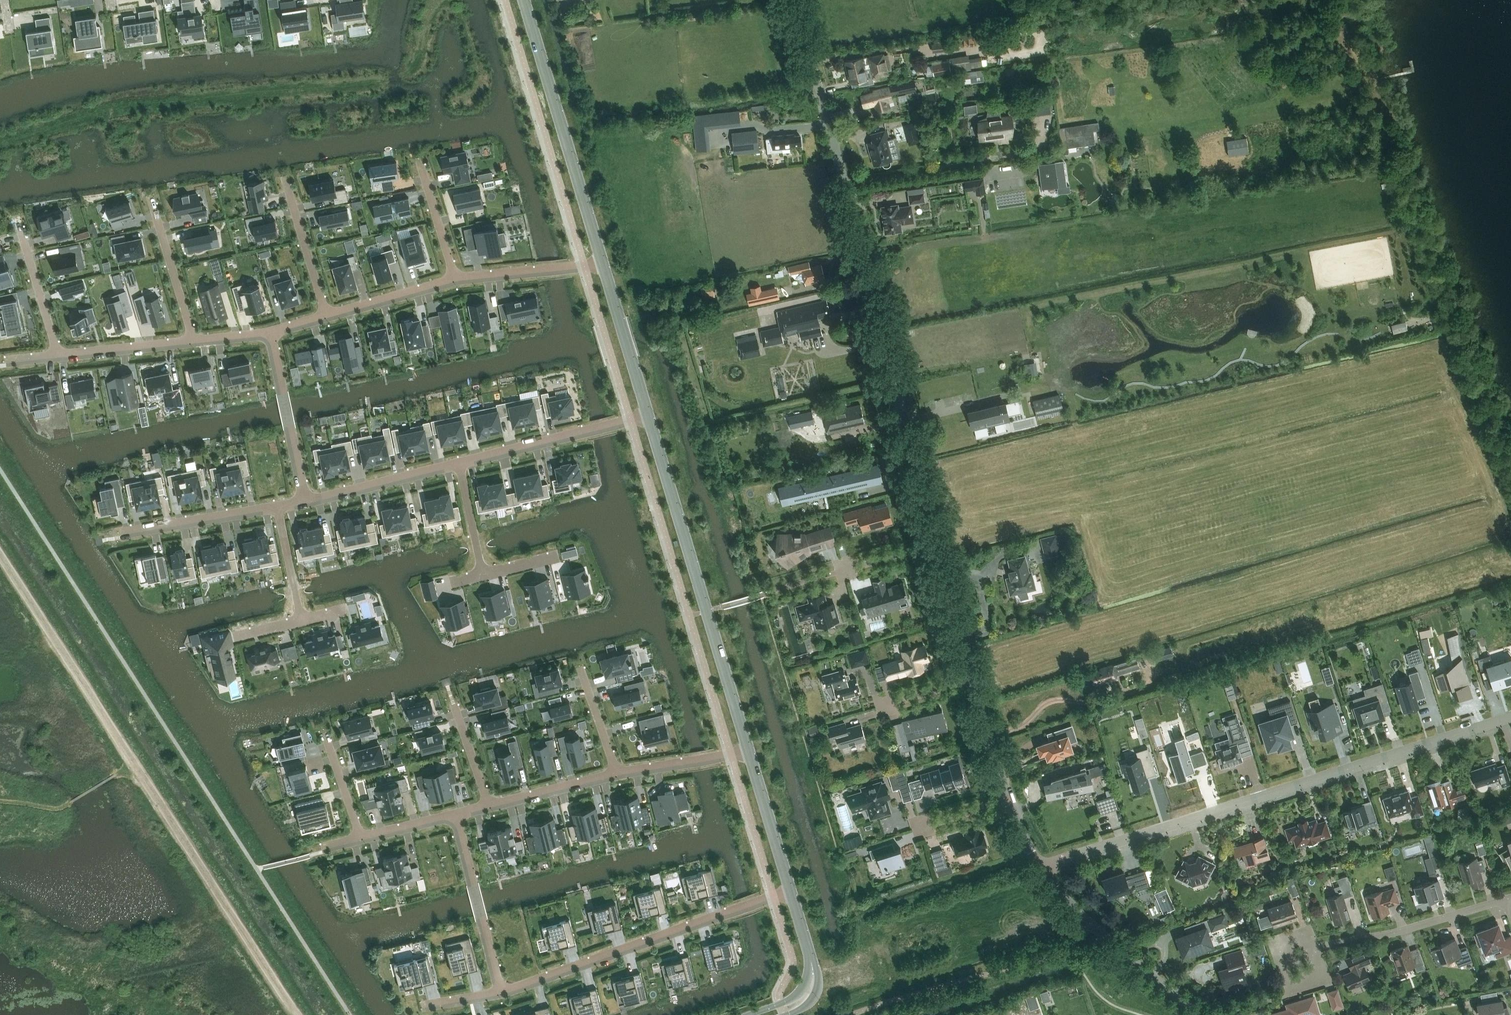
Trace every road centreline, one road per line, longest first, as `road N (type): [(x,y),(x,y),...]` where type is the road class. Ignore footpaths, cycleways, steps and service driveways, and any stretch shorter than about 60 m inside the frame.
road 1 (unclassified): [(934,544),(792,0)]
road 2 (track): [(296,1014),(0,557)]
road 3 (residential): [(1042,869),(1510,717)]
road 4 (secondary): [(749,752),(649,417)]
road 5 (residential): [(501,992),(775,898)]
road 6 (secondary): [(603,263),(524,0)]
road 7 (unclassified): [(1199,1014),(1126,958),(1042,869)]
road 8 (residential): [(1310,948),(1505,900)]
road 9 (residential): [(501,992),(456,815)]
road 10 (residential): [(459,464),(632,422)]
road 11 (residential): [(305,501),(268,332)]
road 12 (residential): [(115,534),(280,508)]
road 13 (secondary): [(649,417),(603,263)]
road 14 (residential): [(305,501),(459,464)]
road 15 (secondary): [(791,892),(749,752)]
road 16 (unclassified): [(971,680),(934,544)]
road 17 (residential): [(56,355),(193,339)]
road 18 (residential): [(324,315),(456,277)]
road 19 (residential): [(154,208),(193,339)]
road 20 (residential): [(19,227),(56,355)]
road 21 (residential): [(490,806),(617,773)]
road 22 (residential): [(288,189),(324,315)]
road 23 (residential): [(456,277),(586,266)]
road 24 (unclassified): [(1008,800),(971,680)]
road 25 (residential): [(1310,948),(1295,937),(1281,943),(1279,970),(1289,987),(1320,972)]

